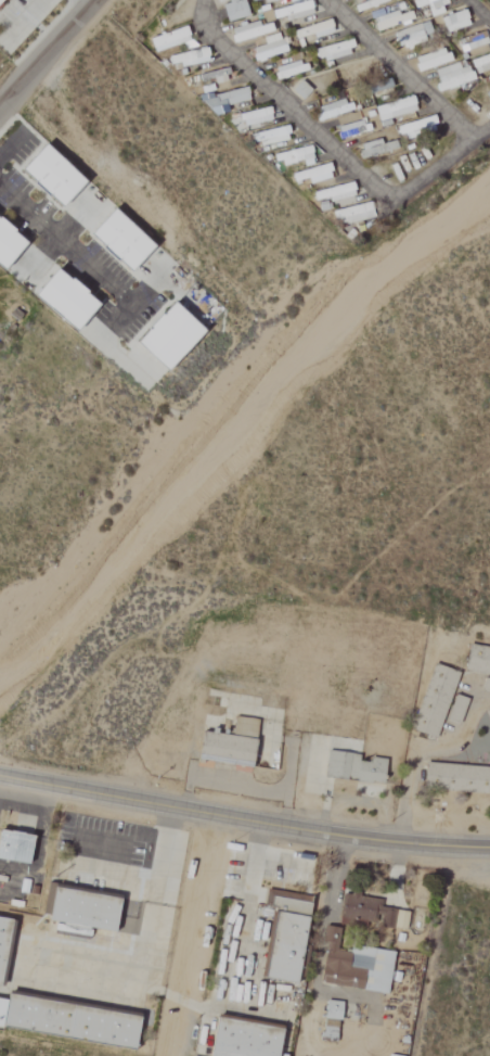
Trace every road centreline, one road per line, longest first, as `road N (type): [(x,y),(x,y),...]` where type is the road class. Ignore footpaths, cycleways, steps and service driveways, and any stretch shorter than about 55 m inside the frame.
road 1 (tertiary): [(489,850),(374,841),(0,777)]
road 2 (residential): [(201,0),(199,26),(387,199),(489,125)]
road 3 (residential): [(172,1055),(215,815)]
road 4 (residential): [(470,140),(326,0)]
road 5 (residential): [(0,104),(96,0)]

